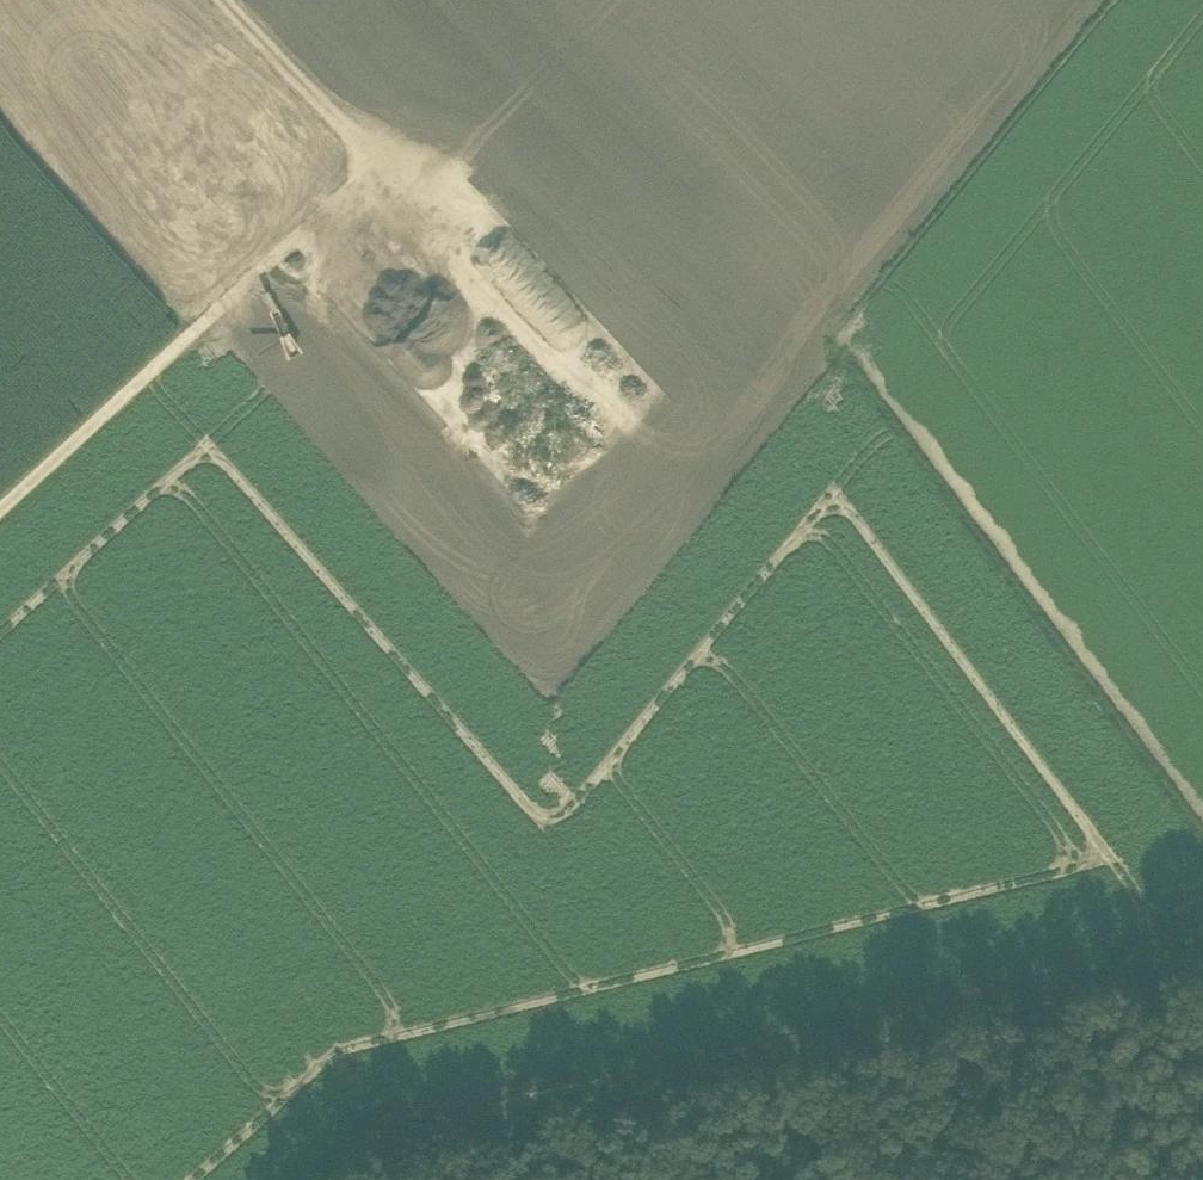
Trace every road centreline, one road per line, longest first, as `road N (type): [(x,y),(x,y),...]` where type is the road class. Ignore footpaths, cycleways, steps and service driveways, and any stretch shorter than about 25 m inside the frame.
road 1 (track): [(479,77),(0,516)]

